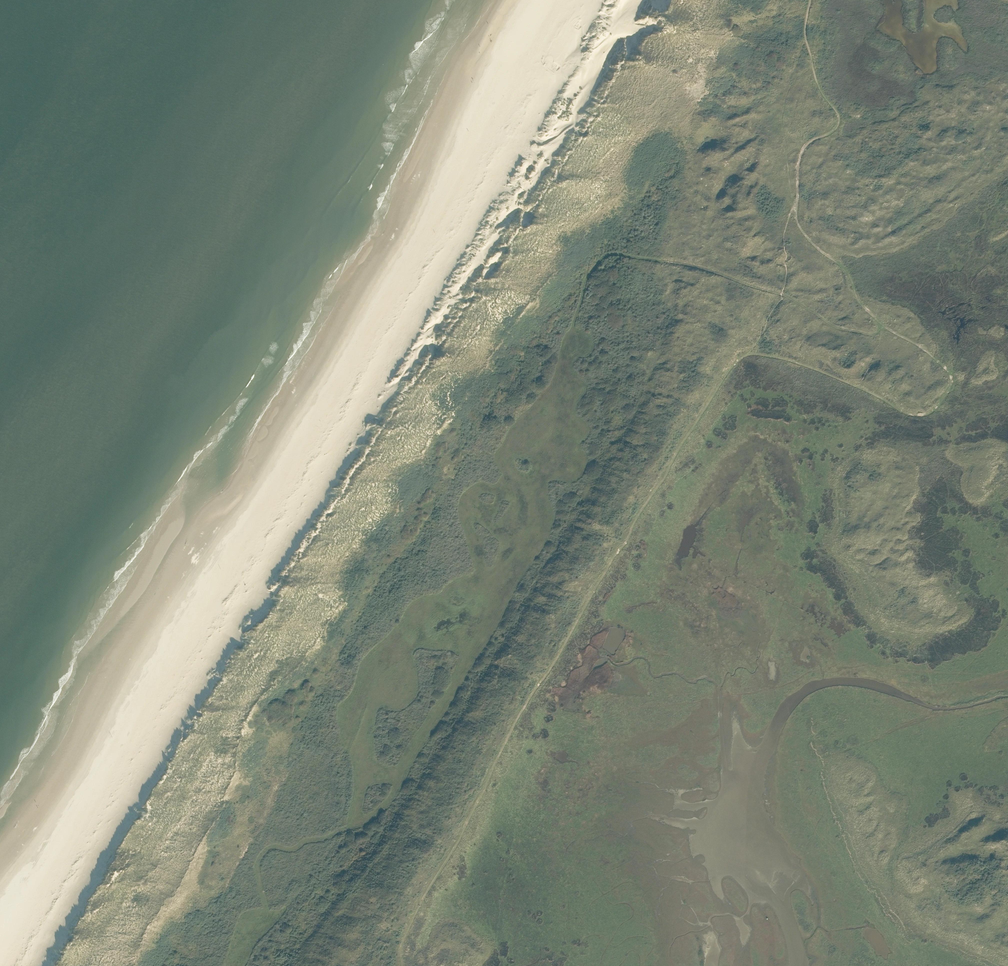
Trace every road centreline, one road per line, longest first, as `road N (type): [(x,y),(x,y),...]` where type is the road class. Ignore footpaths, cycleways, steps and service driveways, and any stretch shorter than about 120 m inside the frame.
road 1 (track): [(811,0),(806,43),(839,120),(800,157),(796,219),(847,272),(867,311),(946,369),(947,392),(923,413),(904,413),(786,359),(737,360),(636,512),(490,765),(418,900),(402,965)]

